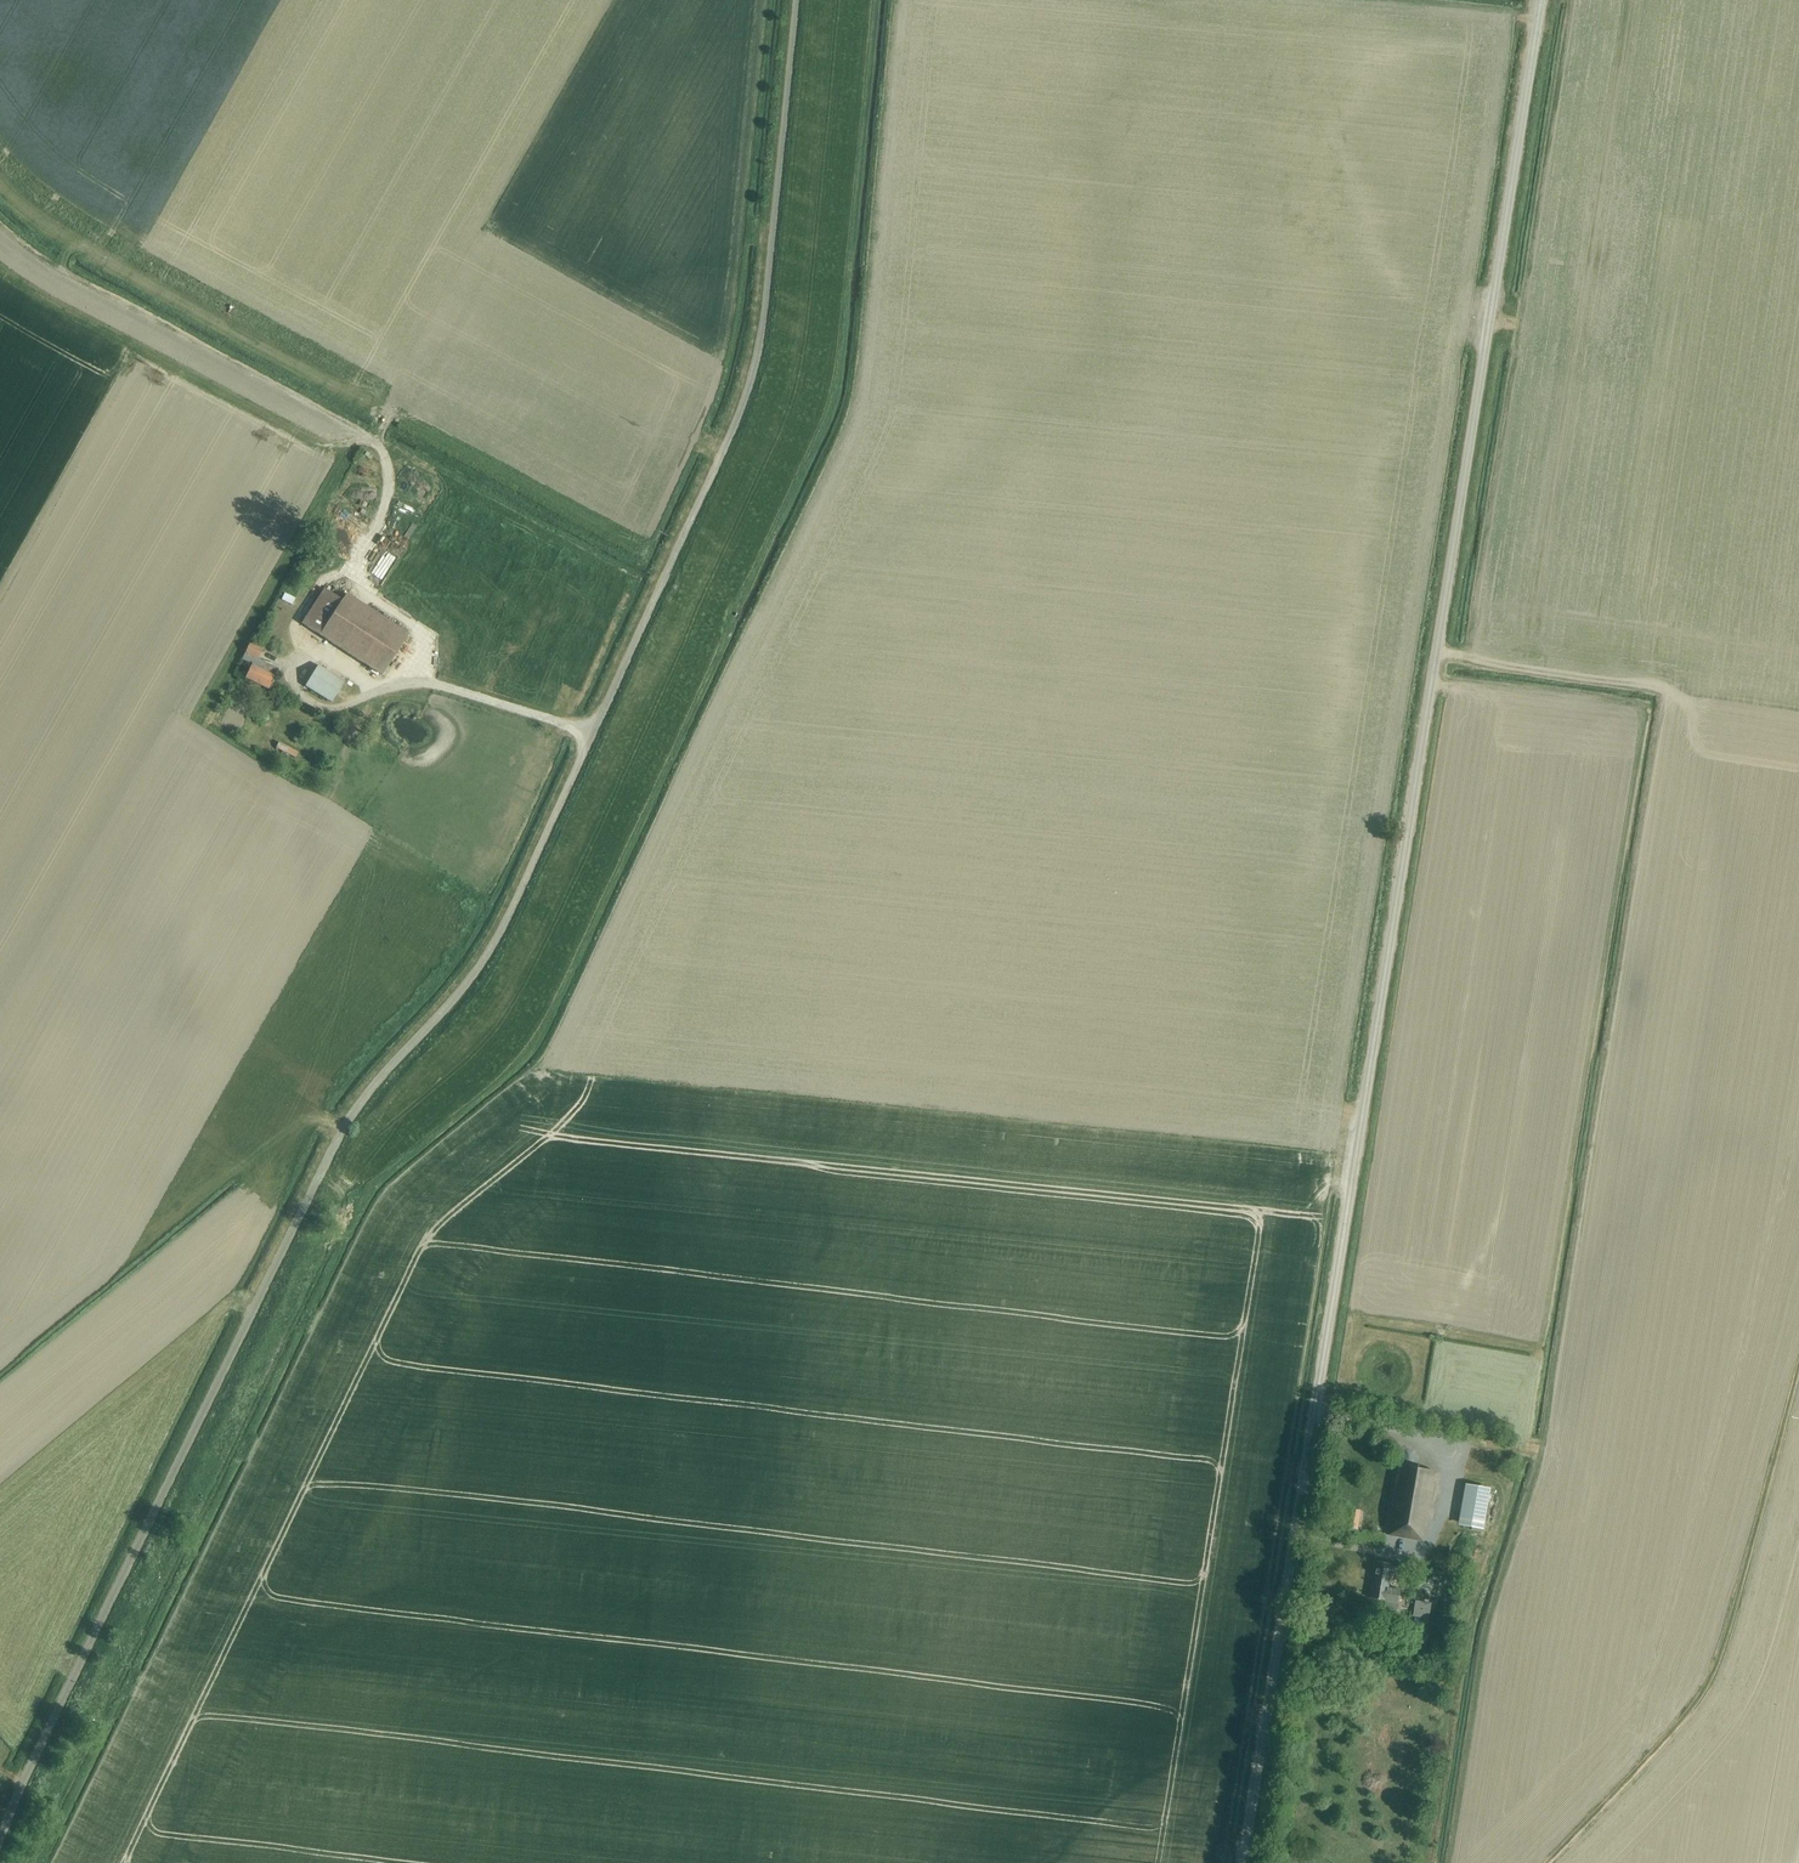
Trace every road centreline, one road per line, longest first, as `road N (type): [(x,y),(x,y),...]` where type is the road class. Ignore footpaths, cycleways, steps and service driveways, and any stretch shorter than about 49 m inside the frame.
road 1 (unclassified): [(0,1839),(343,1128),(498,934),(734,426),(764,317),(796,0)]
road 2 (unclassified): [(1243,1862),(1535,0)]

